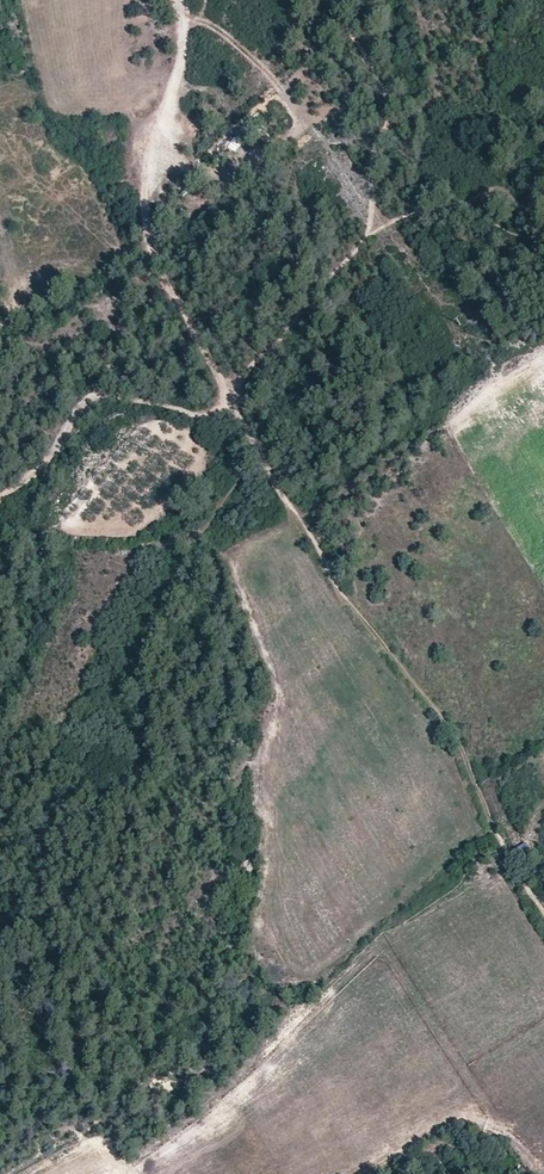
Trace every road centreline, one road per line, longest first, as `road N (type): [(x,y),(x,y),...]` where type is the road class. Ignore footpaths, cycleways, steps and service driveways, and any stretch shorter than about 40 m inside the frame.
road 1 (track): [(227,399),(276,465),(287,501),(352,607),(477,758),(524,884),(543,913)]
road 2 (track): [(176,0),(182,56),(147,159),(147,226),(171,294),(227,399)]
road 3 (track): [(0,497),(44,467),(73,417),(97,398),(201,417),(227,399)]

